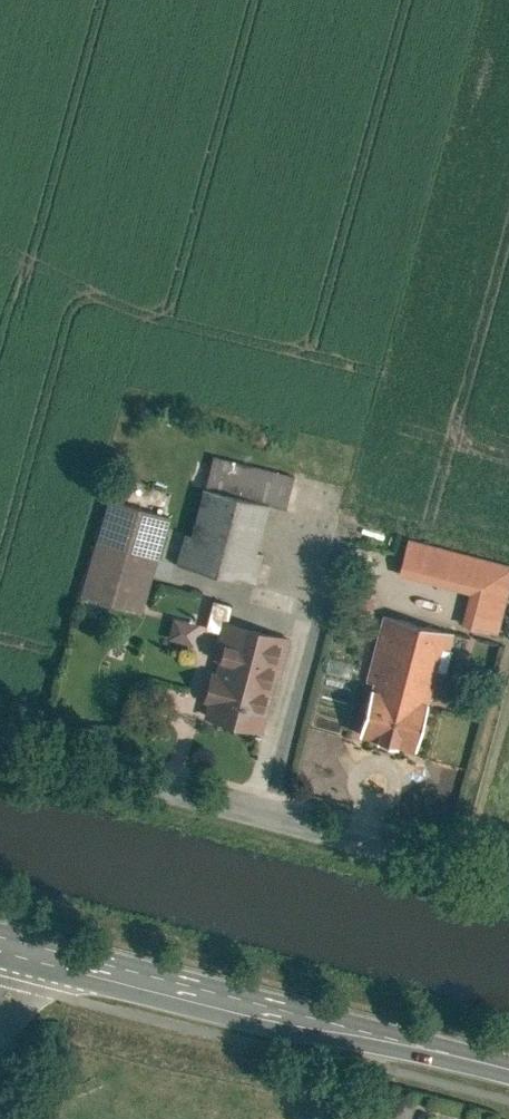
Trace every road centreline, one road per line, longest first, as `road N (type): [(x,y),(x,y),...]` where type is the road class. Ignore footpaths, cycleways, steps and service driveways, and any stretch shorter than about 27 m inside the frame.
road 1 (unclassified): [(0,751),(508,885)]
road 2 (primary): [(29,949),(508,1069)]

